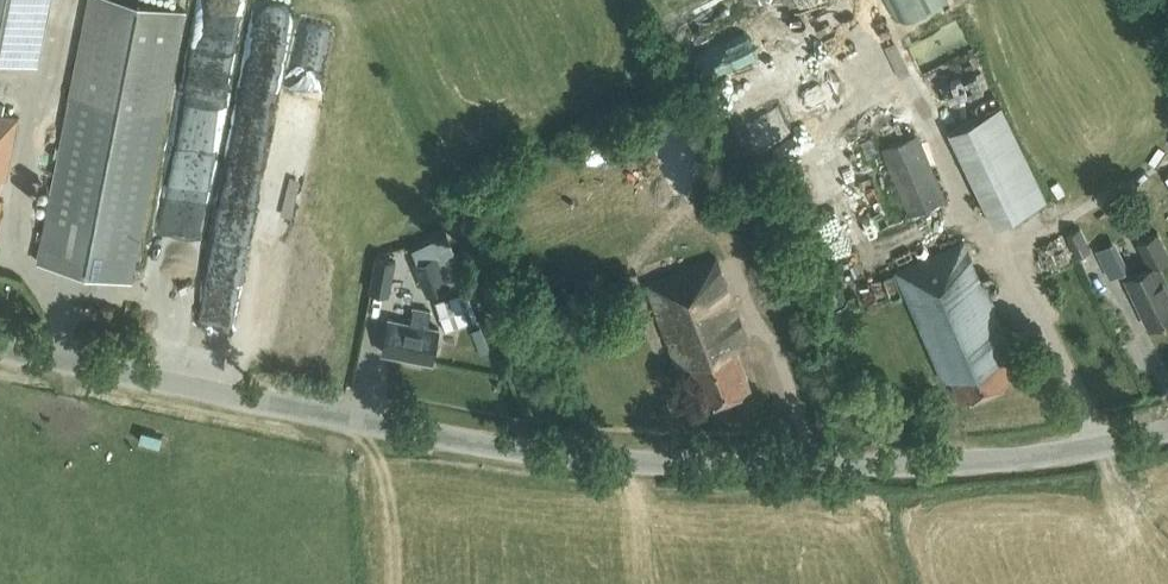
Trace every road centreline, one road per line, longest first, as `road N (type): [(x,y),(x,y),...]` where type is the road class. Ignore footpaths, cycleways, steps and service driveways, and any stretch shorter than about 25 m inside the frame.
road 1 (unclassified): [(0,347),(594,460),(943,463),(1167,431)]

